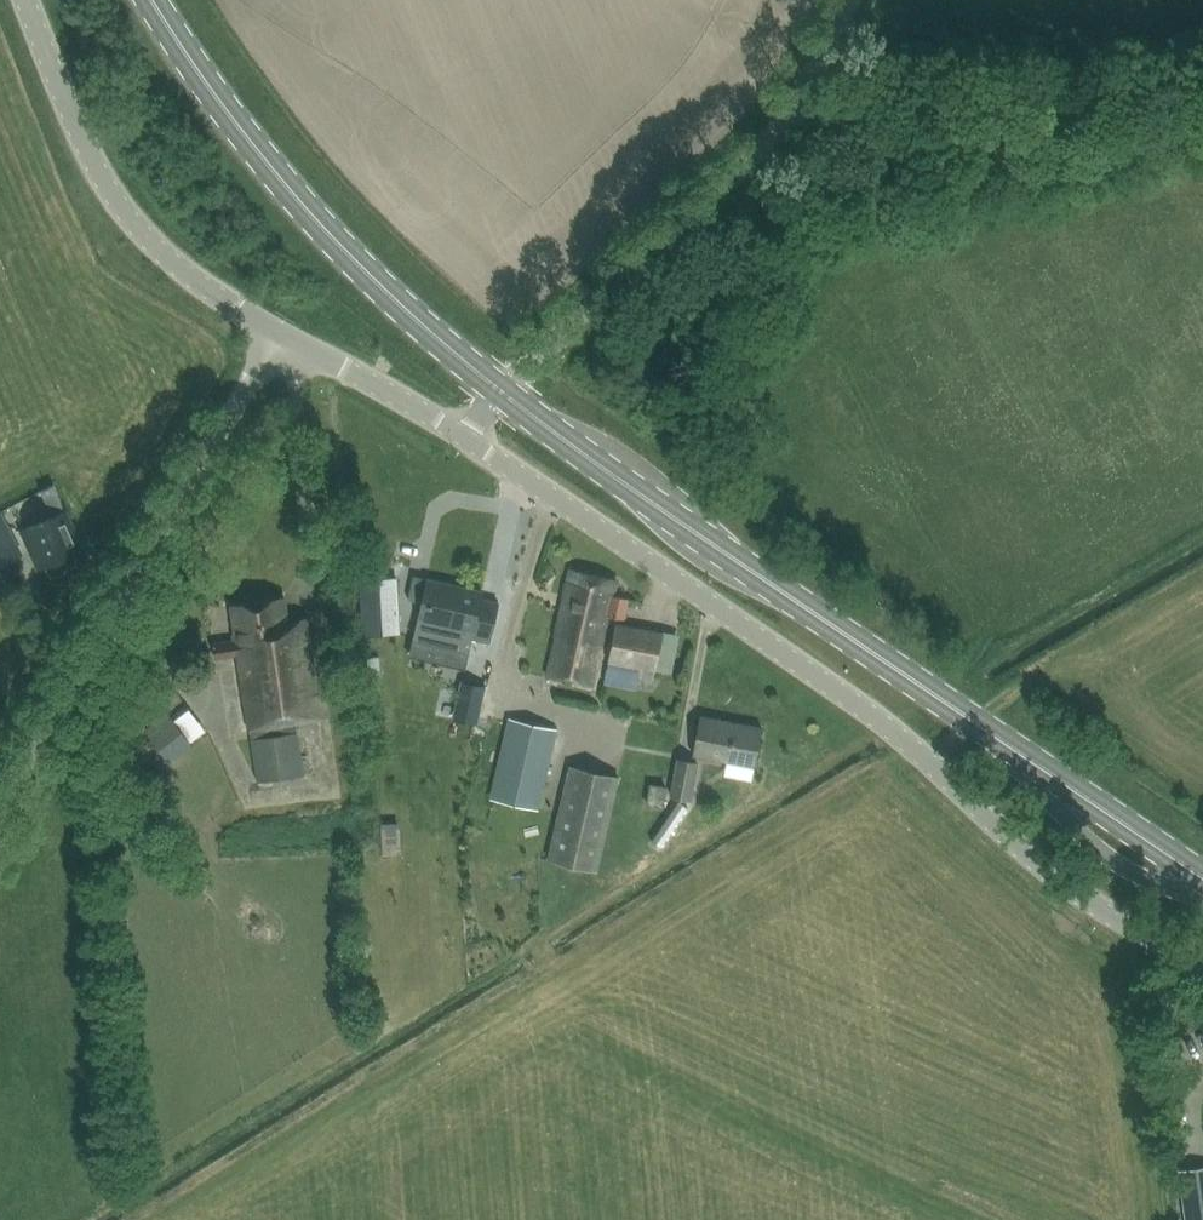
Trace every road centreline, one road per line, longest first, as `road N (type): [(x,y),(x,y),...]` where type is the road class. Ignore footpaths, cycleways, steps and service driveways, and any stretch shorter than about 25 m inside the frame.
road 1 (unclassified): [(1202,961),(1119,922),(1055,879),(872,716),(465,438)]
road 2 (primary): [(1202,878),(500,392)]
road 3 (unclassified): [(500,392),(766,143),(851,0)]
road 4 (primary): [(500,392),(315,220),(210,90),(151,0)]
road 5 (unclassified): [(249,385),(0,800)]
road 6 (unclassified): [(278,332),(203,287),(131,221),(85,145),(25,0)]
road 7 (unclassified): [(465,438),(278,332)]

